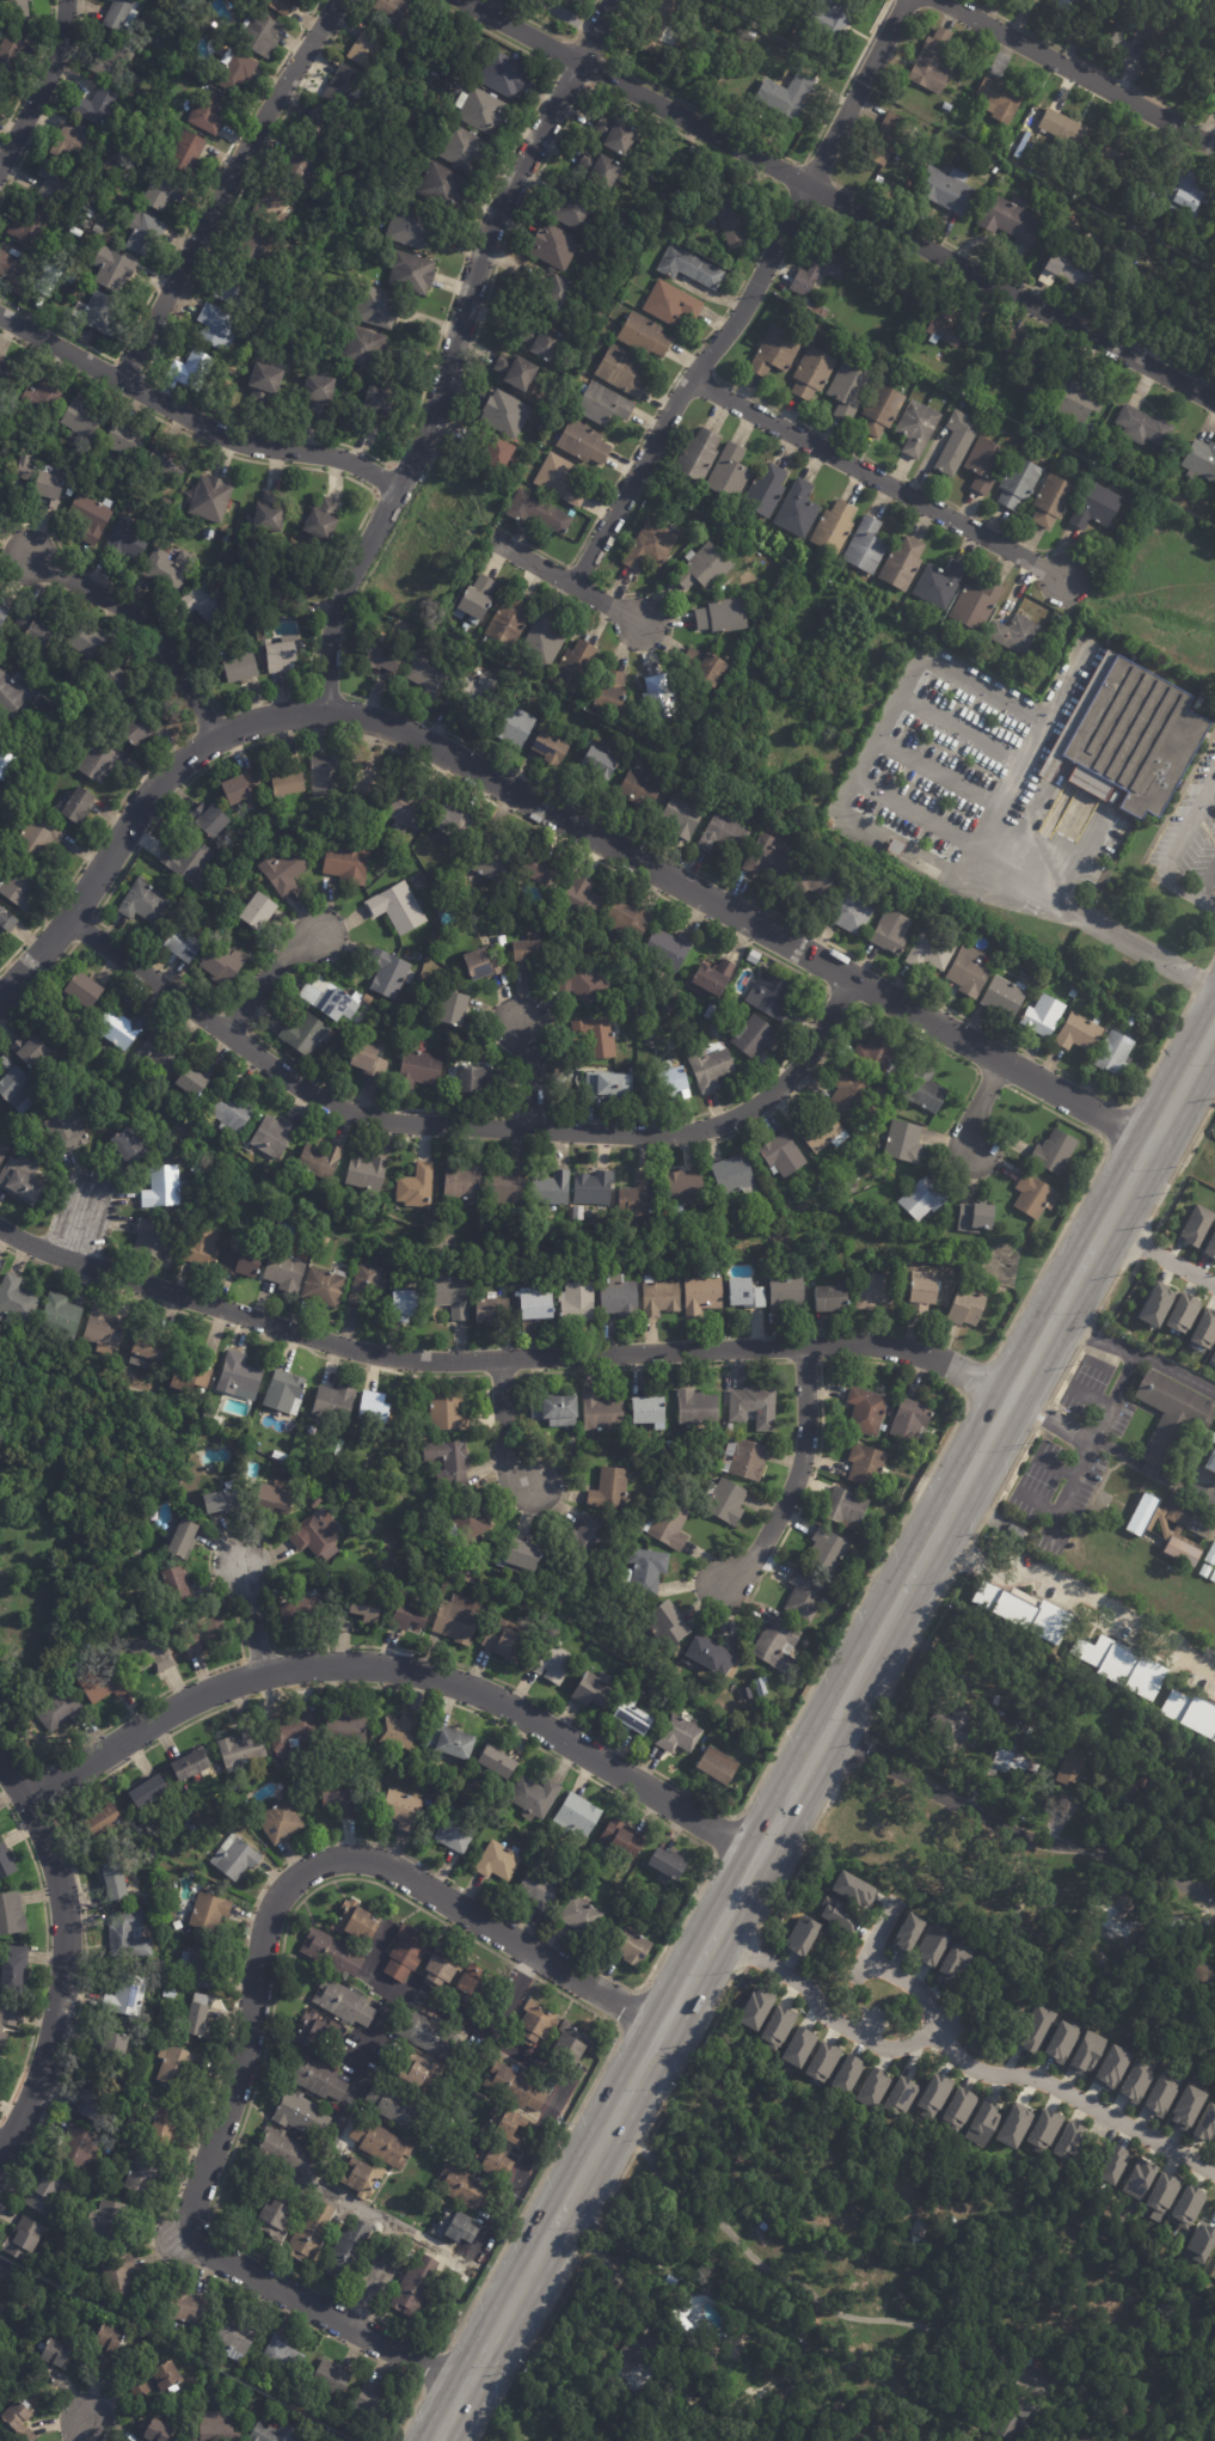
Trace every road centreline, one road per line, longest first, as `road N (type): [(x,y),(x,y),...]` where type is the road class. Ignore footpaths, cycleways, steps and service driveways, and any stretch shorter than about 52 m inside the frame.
road 1 (secondary): [(1214,1023),(430,2440)]
road 2 (residential): [(1148,1142),(409,735),(349,715),(296,714),(243,727),(172,767),(69,918),(0,997)]
road 3 (residential): [(661,2025),(375,1861),(326,1860),(297,1874),(272,1903),(241,2057),(179,2238),(464,2381)]
road 4 (residential): [(1008,1395),(949,1363),(871,1345),(381,1357),(66,1260),(0,1230)]
road 5 (residential): [(849,978),(794,1072),(723,1124),(670,1136),(395,1124),(306,1090),(69,918)]
road 6 (residential): [(1214,403),(460,0)]
road 7 (residential): [(756,1855),(513,1707),(432,1676),(369,1666),(302,1666),(201,1695),(30,1801)]
road 8 (residential): [(324,712),(337,604),(437,415),(491,228),(578,63)]
road 9 (residential): [(905,0),(744,307),(676,400),(575,586)]
road 10 (residential): [(338,0),(119,380)]
road 11 (residential): [(399,487),(330,457),(222,438),(0,317)]
road 12 (residential): [(1214,1897),(1122,1856),(998,1827),(821,1731)]
road 13 (residential): [(1063,586),(689,379)]
road 14 (tertiary): [(0,1763),(45,1834),(66,1946),(37,2085),(0,2157)]
road 15 (residential): [(1214,147),(940,0)]
road 16 (residential): [(804,1347),(798,1474),(757,1553),(717,1587)]
road 17 (residential): [(216,736),(146,624),(27,559)]
road 18 (residential): [(66,0),(51,67),(0,165)]
road 19 (residential): [(642,623),(490,539)]
road 20 (residential): [(317,934),(280,958),(226,1035)]
road 21 (residential): [(498,1359),(504,1451),(527,1486)]

